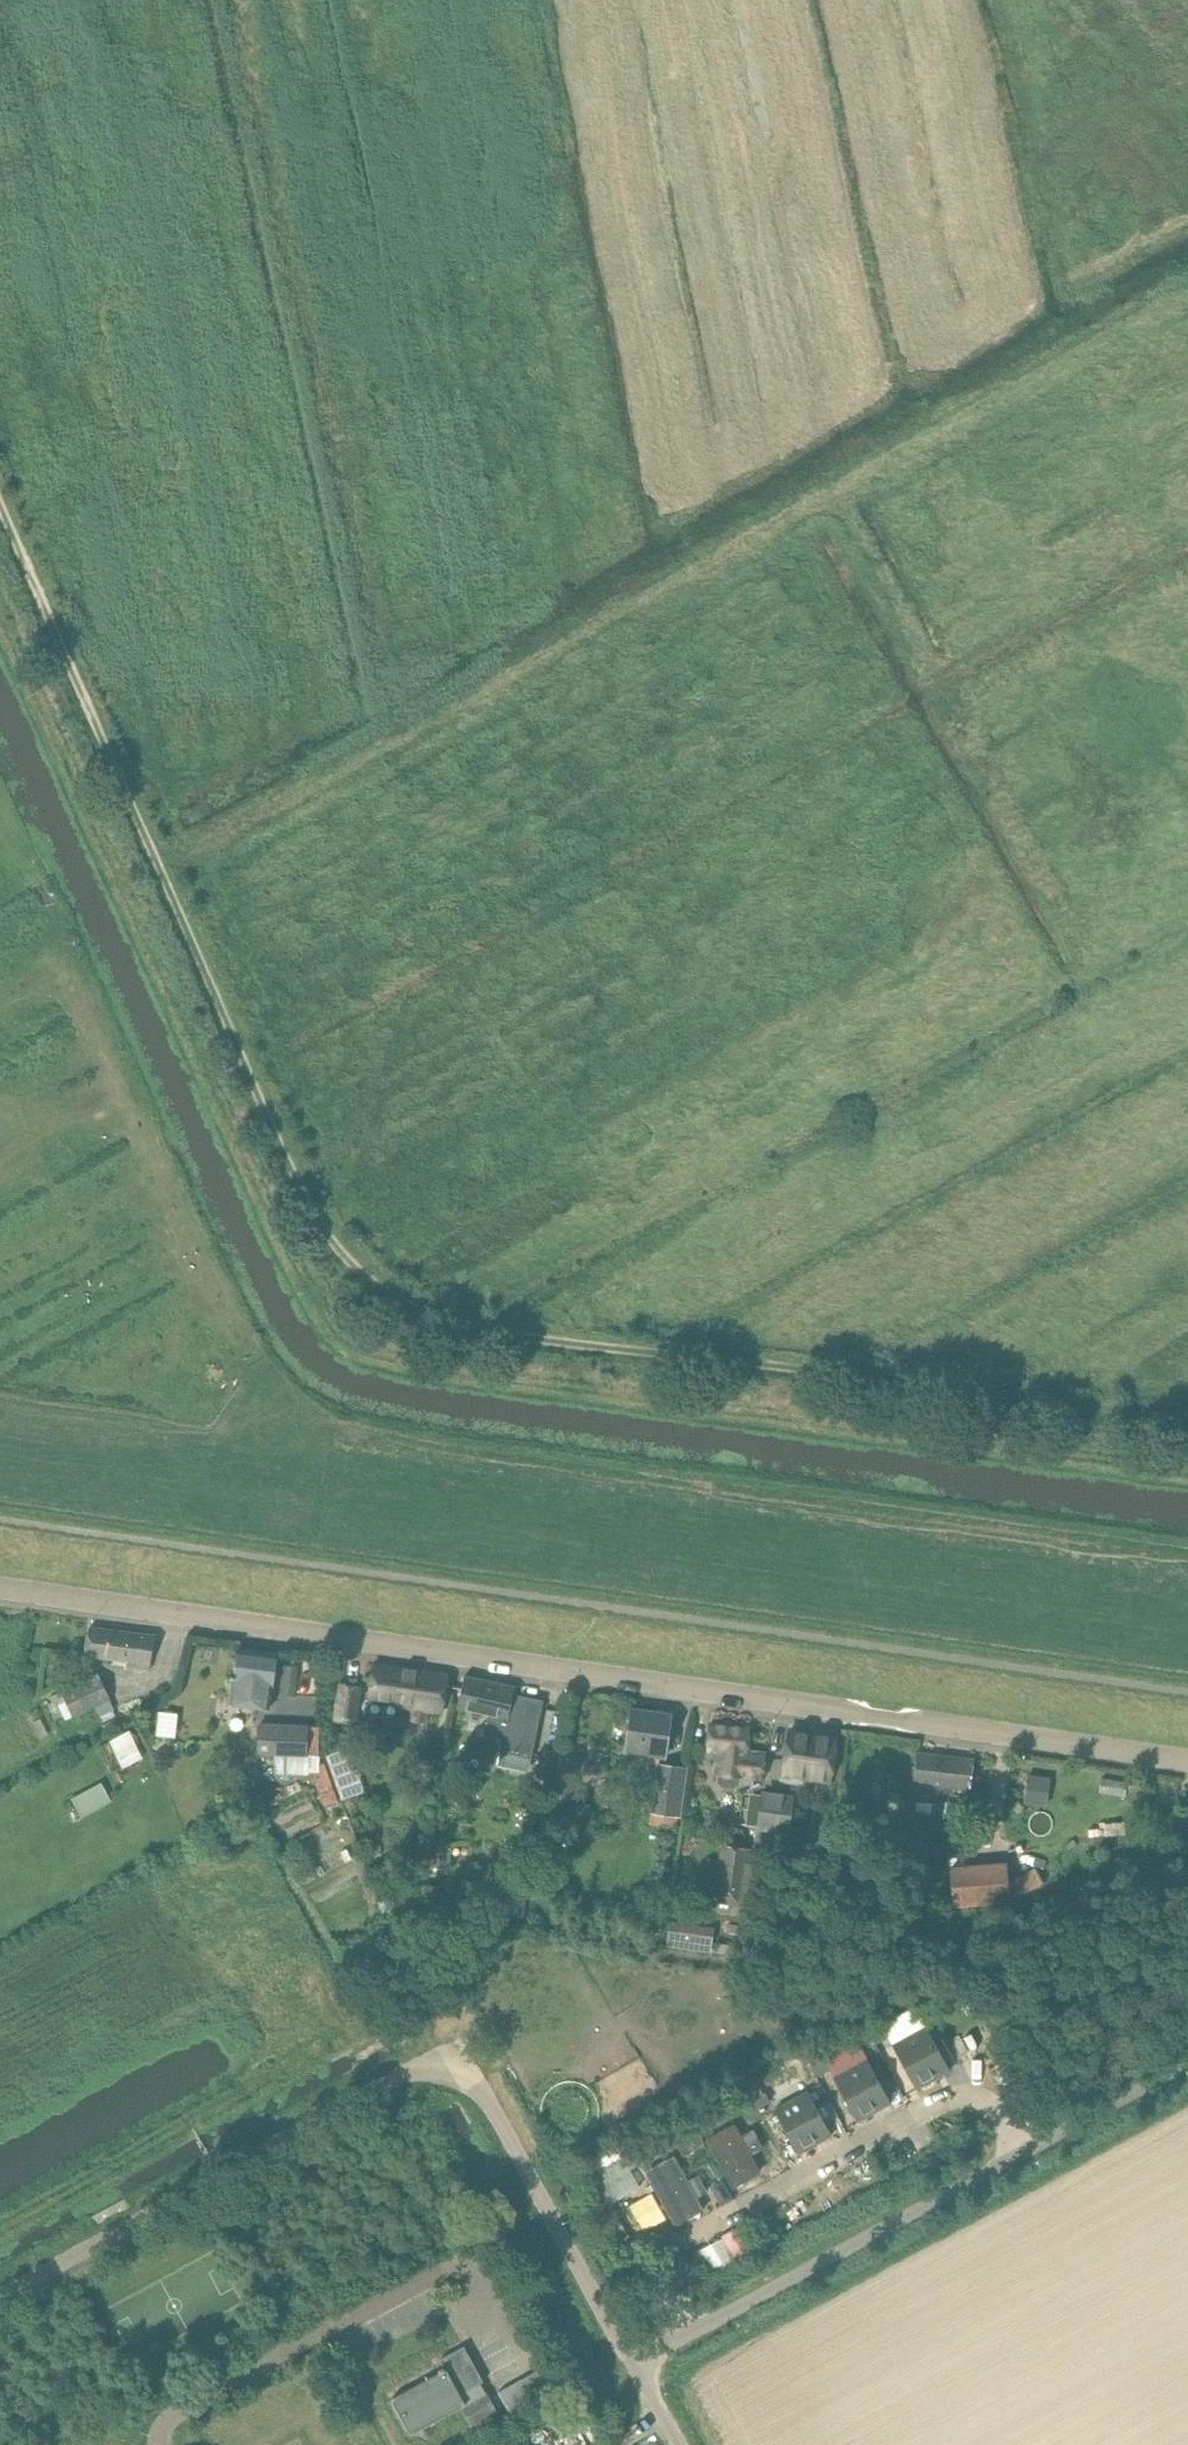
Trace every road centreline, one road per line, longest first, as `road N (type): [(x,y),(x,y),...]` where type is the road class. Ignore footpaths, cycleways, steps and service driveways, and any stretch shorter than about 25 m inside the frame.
road 1 (track): [(0,511),(283,1157),(324,1228),(370,1276),(489,1330),(1187,1425)]
road 2 (unclassified): [(1187,1761),(0,1588)]
road 3 (unclassified): [(0,2297),(415,2069),(448,2060),(481,2086),(635,2364)]
road 4 (residential): [(1018,2155),(978,2099),(952,2098),(684,2240),(665,2268),(693,2332)]
road 5 (unclassified): [(693,2332),(1018,2155)]
road 6 (unclassified): [(1018,2155),(1187,2068)]

